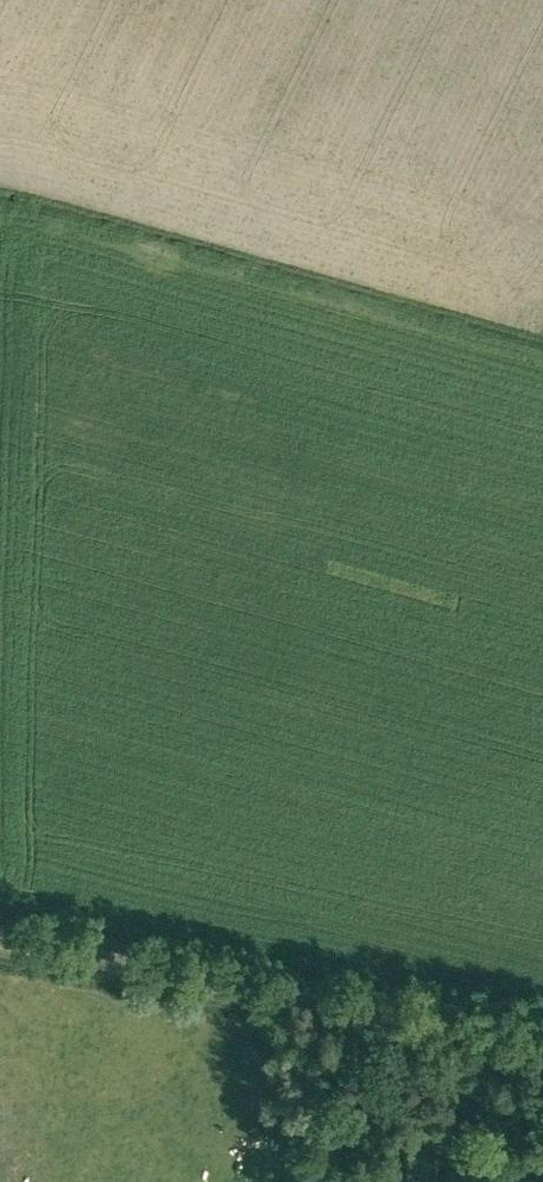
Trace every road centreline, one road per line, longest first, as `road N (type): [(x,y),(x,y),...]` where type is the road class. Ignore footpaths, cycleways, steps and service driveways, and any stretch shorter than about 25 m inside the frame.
road 1 (unclassified): [(542,1062),(0,940)]

